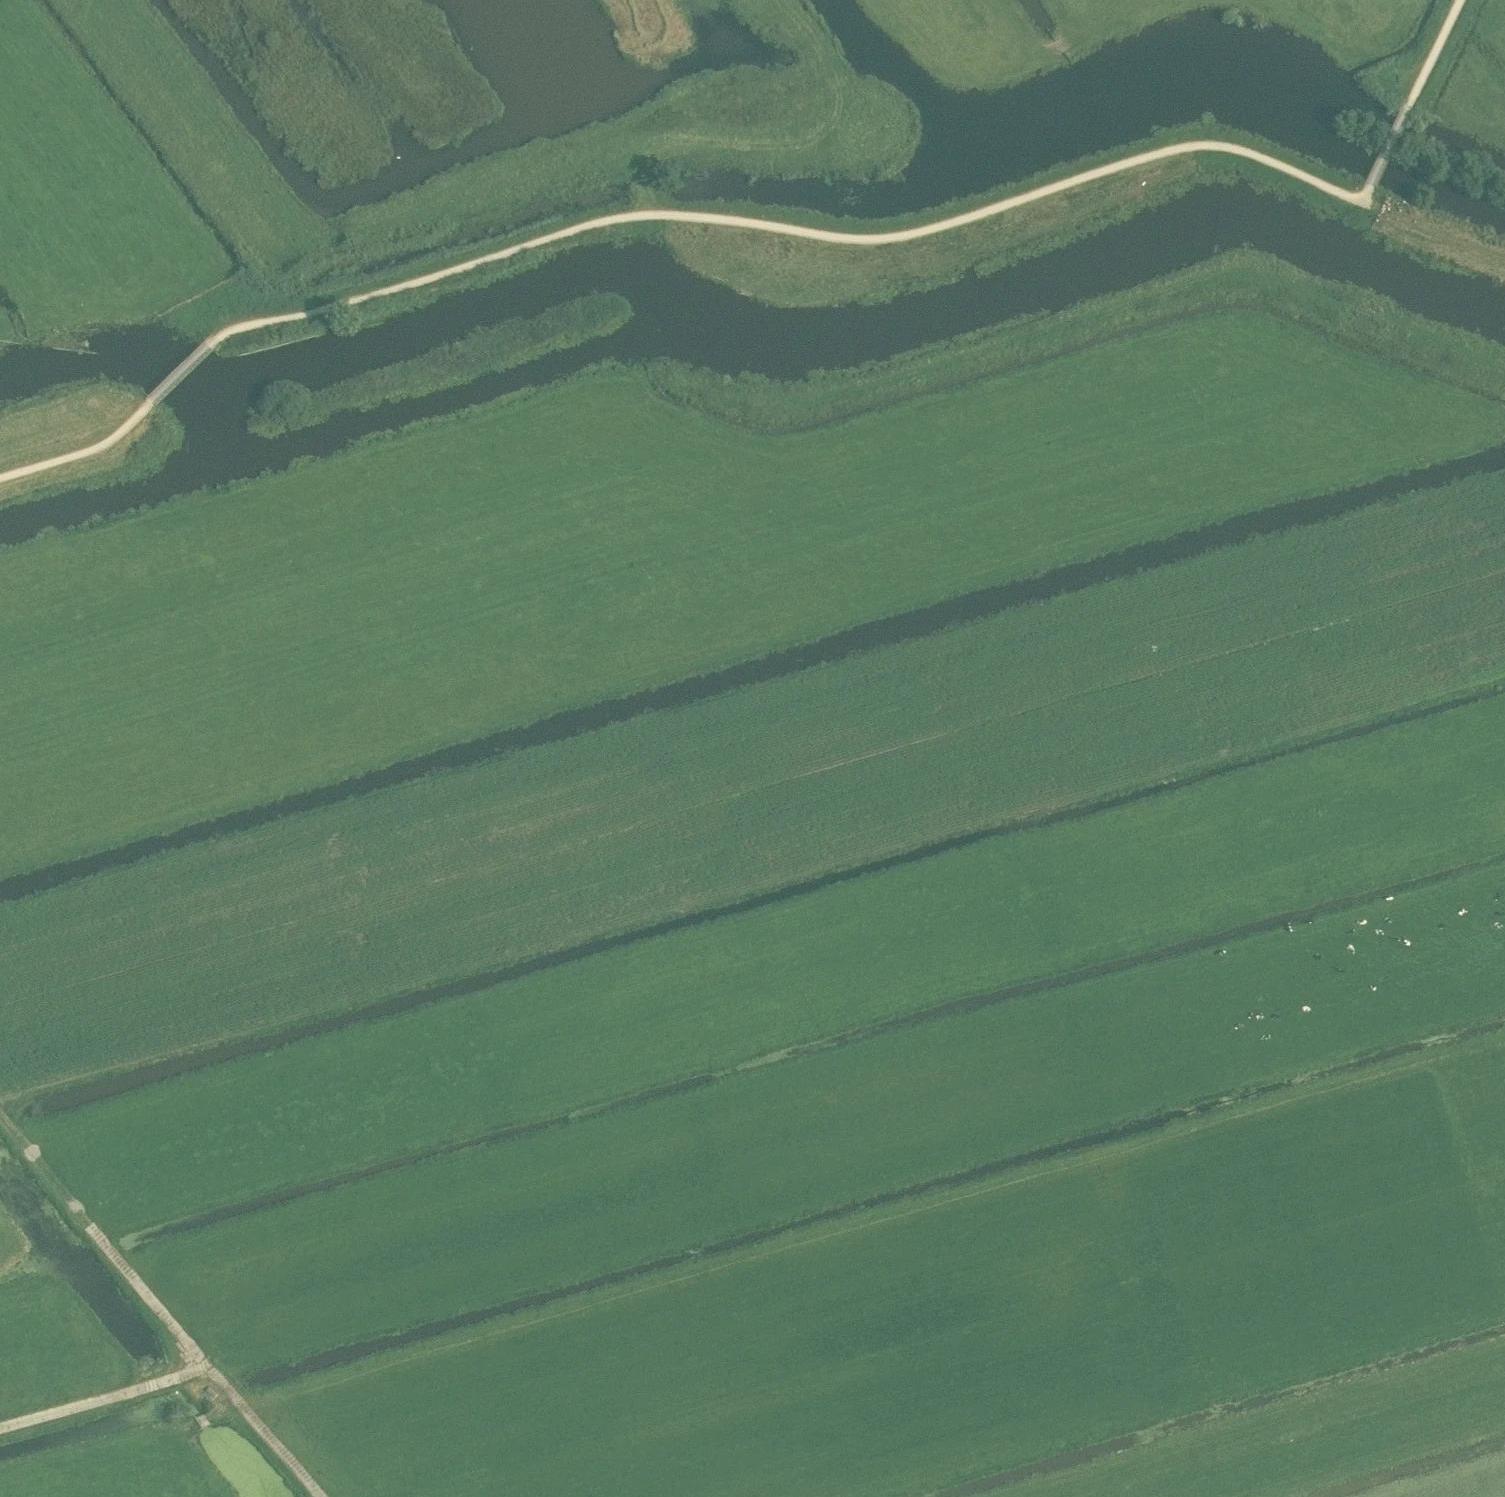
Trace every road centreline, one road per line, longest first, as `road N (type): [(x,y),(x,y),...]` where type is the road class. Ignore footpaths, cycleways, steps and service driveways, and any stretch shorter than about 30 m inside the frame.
road 1 (track): [(320,1496),(0,1114)]
road 2 (track): [(0,1429),(208,1367)]

